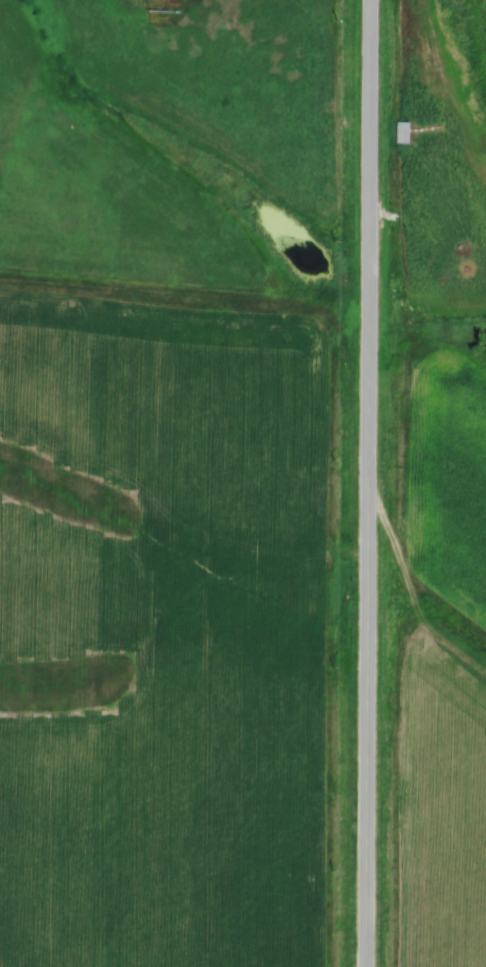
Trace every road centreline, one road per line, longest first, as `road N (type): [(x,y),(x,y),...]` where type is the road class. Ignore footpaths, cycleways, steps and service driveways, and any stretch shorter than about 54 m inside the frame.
road 1 (tertiary): [(365,966),(370,0)]

